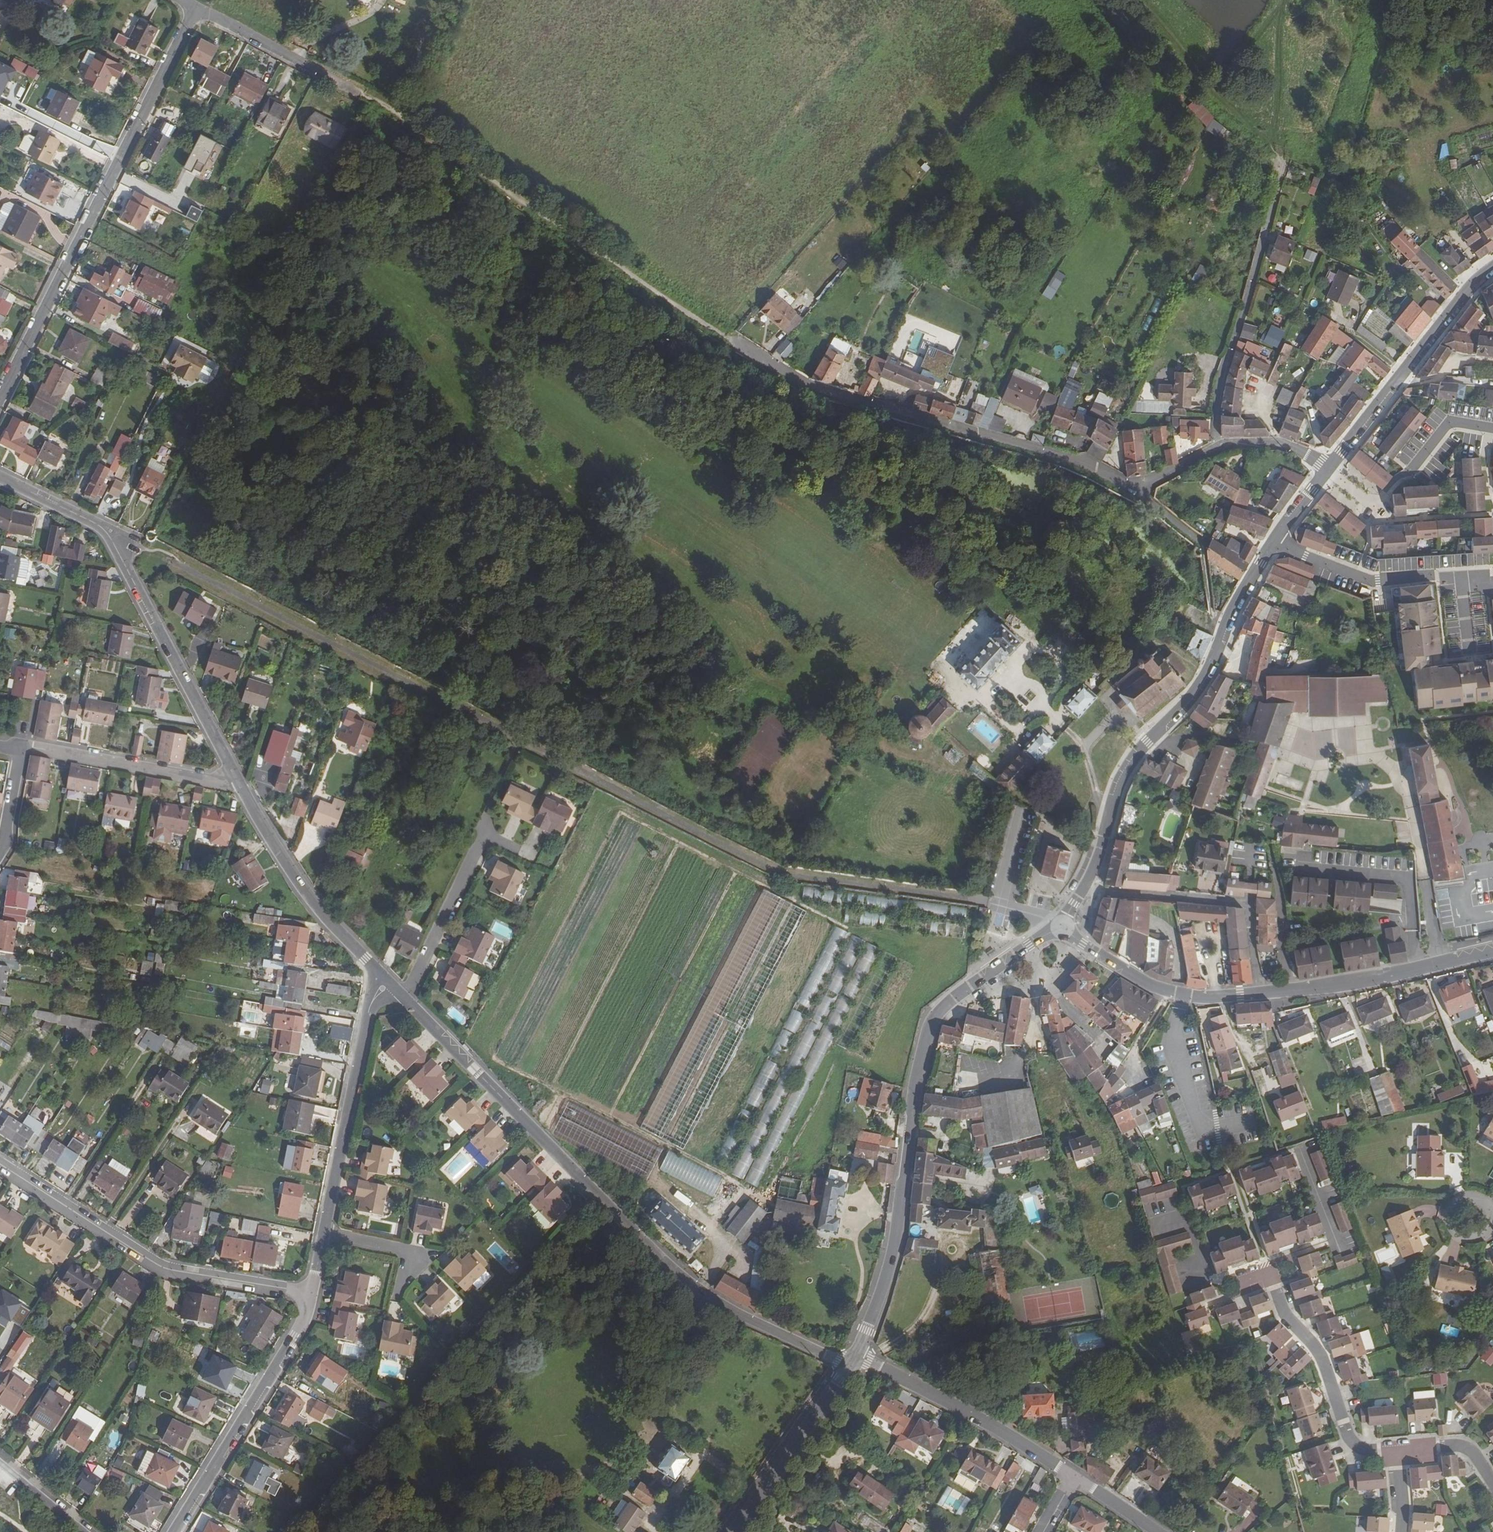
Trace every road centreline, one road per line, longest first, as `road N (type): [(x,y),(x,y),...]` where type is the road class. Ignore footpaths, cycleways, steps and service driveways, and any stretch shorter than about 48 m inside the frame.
road 1 (residential): [(852,1361),(709,1299),(404,997)]
road 2 (tertiary): [(1062,926),(946,1000),(930,1024),(881,1289),(852,1361)]
road 3 (residential): [(0,396),(193,10)]
road 4 (residential): [(1130,488),(1019,446),(785,380),(734,342)]
road 5 (residential): [(242,787),(106,532),(0,475)]
road 6 (tertiary): [(1275,544),(1211,670),(1144,748),(1117,796),(1084,890)]
road 7 (residential): [(0,1168),(163,1271),(309,1295)]
road 8 (residential): [(174,1531),(295,1338),(309,1295)]
road 9 (residential): [(323,1236),(370,1013),(387,981)]
road 10 (residential): [(1260,994),(1249,902),(1084,890)]
road 11 (tertiary): [(1492,270),(1329,469)]
road 12 (residential): [(852,1361),(870,1362),(959,1408),(1071,1478)]
road 13 (residential): [(387,981),(318,908),(242,787)]
road 14 (residential): [(1397,1451),(1351,1443),(1318,1351),(1284,1314),(1270,1274)]
road 15 (tertiary): [(1492,951),(1260,994)]
road 16 (residential): [(1492,584),(1462,577),(1371,580),(1275,544)]
road 17 (residential): [(242,787),(22,747)]
road 18 (residential): [(404,997),(481,832),(513,848)]
road 19 (tertiary): [(1260,994),(1202,997),(1159,989),(1062,926)]
road 20 (residential): [(1329,469),(1277,445),(1217,447),(1130,488)]
road 21 (residential): [(1492,429),(1450,424),(1375,506),(1329,469)]
road 22 (tertiary): [(852,1361),(731,1531)]
road 23 (track): [(1139,0),(1221,102),(1278,147)]

